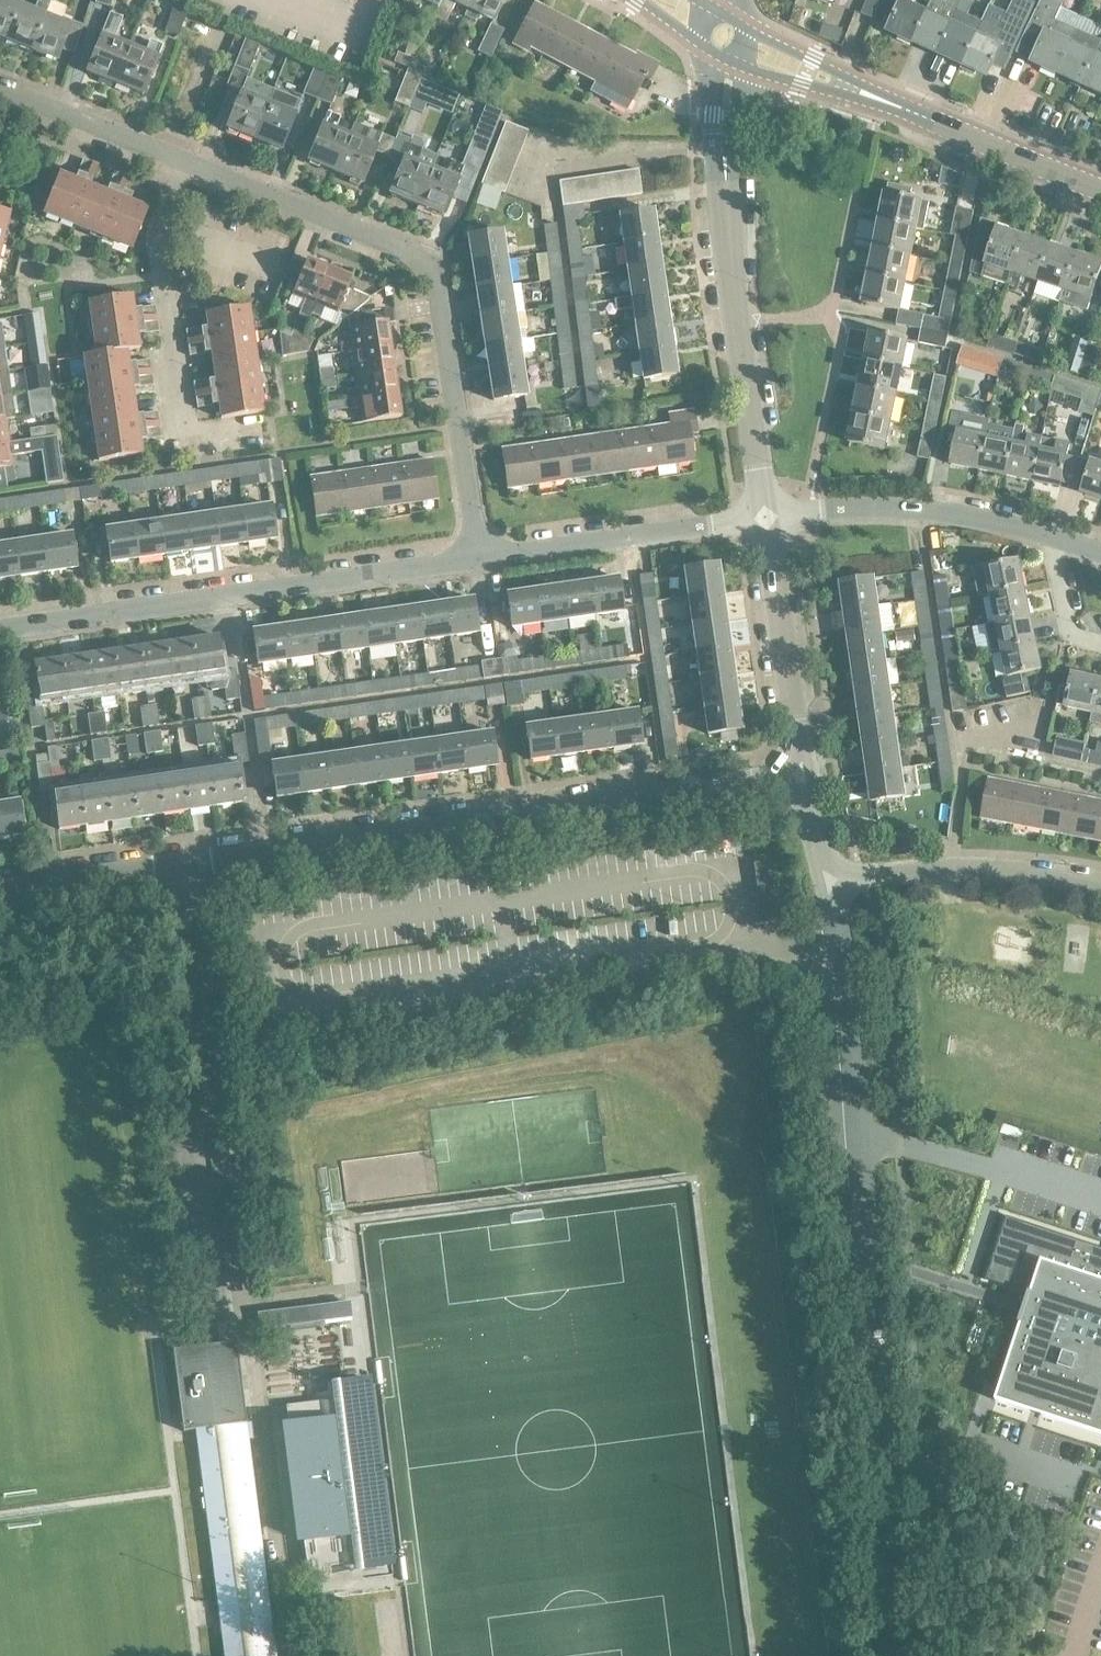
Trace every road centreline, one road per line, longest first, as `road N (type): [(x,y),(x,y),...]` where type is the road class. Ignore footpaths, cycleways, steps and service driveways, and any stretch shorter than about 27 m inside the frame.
road 1 (unclassified): [(895,1655),(842,991),(826,887)]
road 2 (unclassified): [(179,864),(801,769)]
road 3 (residential): [(481,559),(440,278),(422,254),(181,161)]
road 4 (residential): [(0,626),(481,559)]
road 5 (unclassified): [(767,522),(726,190)]
road 6 (residential): [(254,433),(182,438),(154,261),(158,218)]
road 7 (residential): [(1057,538),(985,521),(883,511),(767,522)]
road 8 (residential): [(481,559),(767,522)]
road 9 (residential): [(1100,885),(992,869),(826,887)]
road 10 (unclassified): [(801,769),(767,522)]
road 11 (tertiary): [(1100,189),(911,111)]
road 12 (residential): [(181,161),(0,90)]
road 13 (tertiary): [(911,111),(748,28)]
road 14 (unclassified): [(0,889),(179,864)]
road 15 (tertiary): [(745,67),(911,111)]
road 16 (unclassified): [(701,44),(726,190)]
road 17 (residential): [(1100,646),(1074,639),(1057,538)]
road 18 (unclassified): [(726,190),(745,67)]
road 19 (residential): [(272,264),(158,218)]
road 20 (unclassified): [(826,887),(801,769)]

